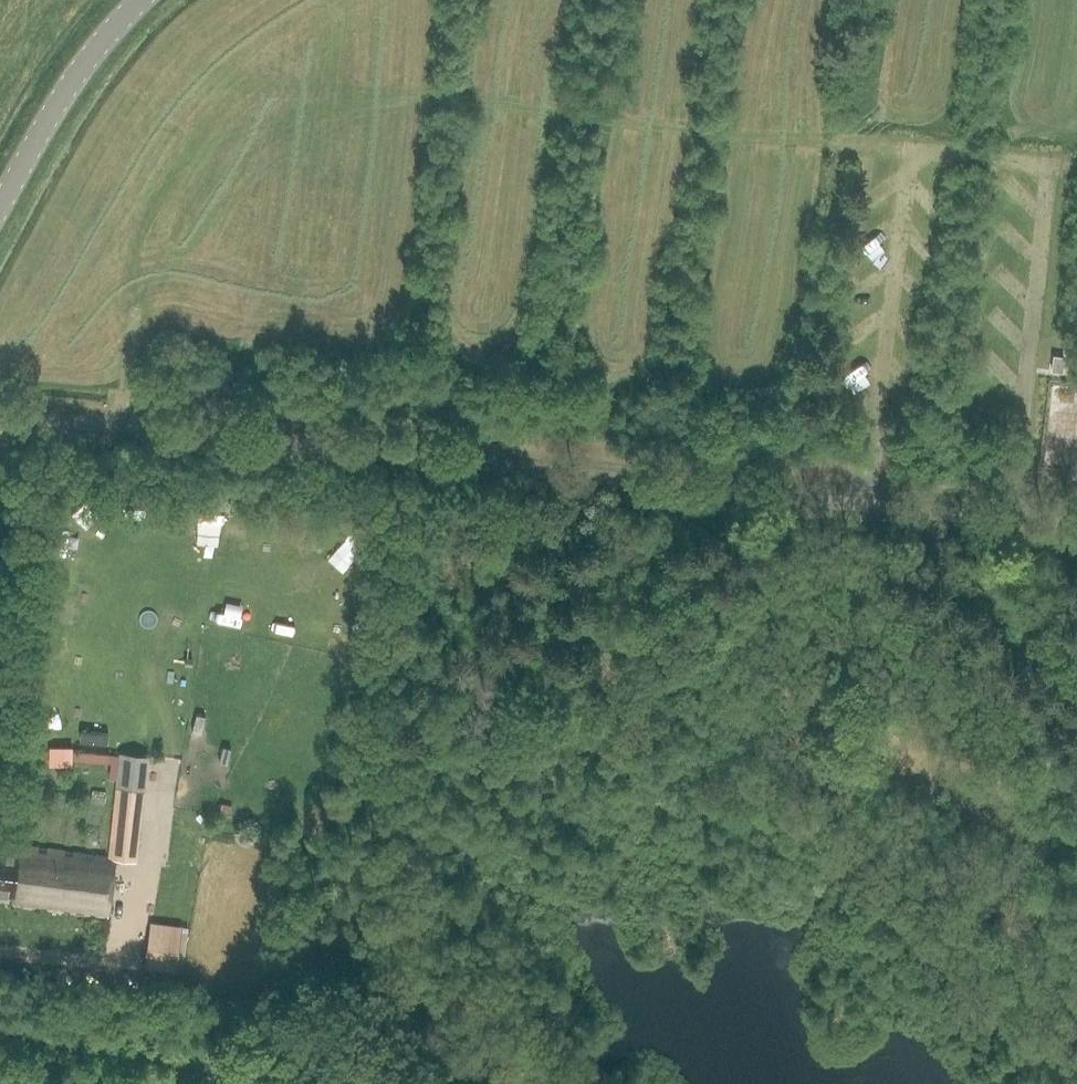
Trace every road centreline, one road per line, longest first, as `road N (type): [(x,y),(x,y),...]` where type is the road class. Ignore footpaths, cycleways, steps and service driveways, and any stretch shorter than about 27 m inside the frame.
road 1 (unclassified): [(0,210),(76,75),(142,0)]
road 2 (track): [(0,1032),(207,1066),(221,1077)]

